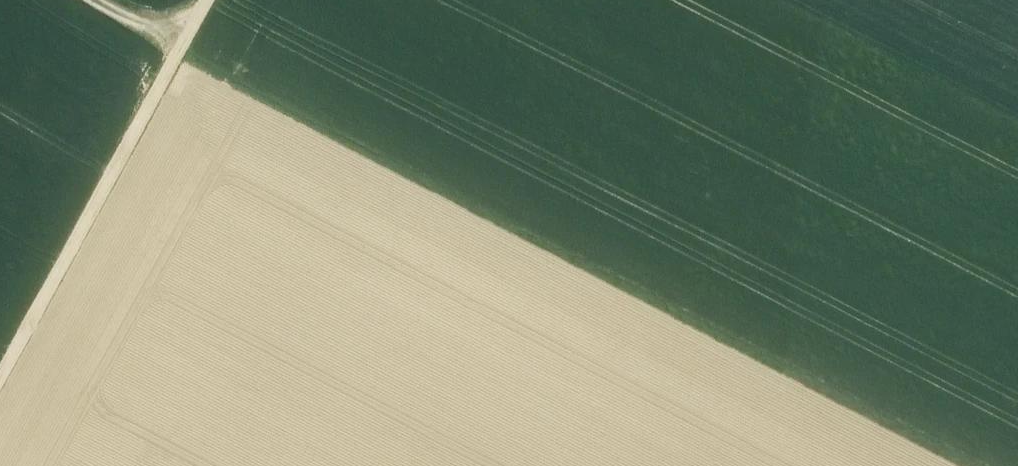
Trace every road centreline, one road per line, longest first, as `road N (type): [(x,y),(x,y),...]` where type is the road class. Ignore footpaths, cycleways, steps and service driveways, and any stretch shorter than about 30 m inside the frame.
road 1 (track): [(179,62),(957,465)]
road 2 (track): [(0,371),(214,0)]

